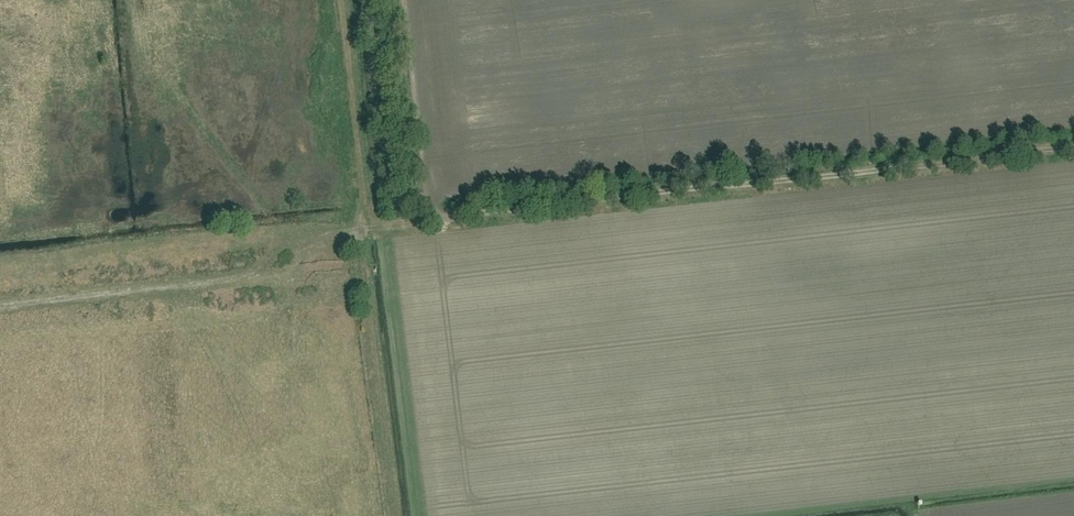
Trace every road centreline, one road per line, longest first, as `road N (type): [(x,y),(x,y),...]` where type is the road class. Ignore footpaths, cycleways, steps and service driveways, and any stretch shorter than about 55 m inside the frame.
road 1 (track): [(363,229),(1073,148)]
road 2 (track): [(390,515),(363,229)]
road 3 (track): [(339,0),(363,229)]

